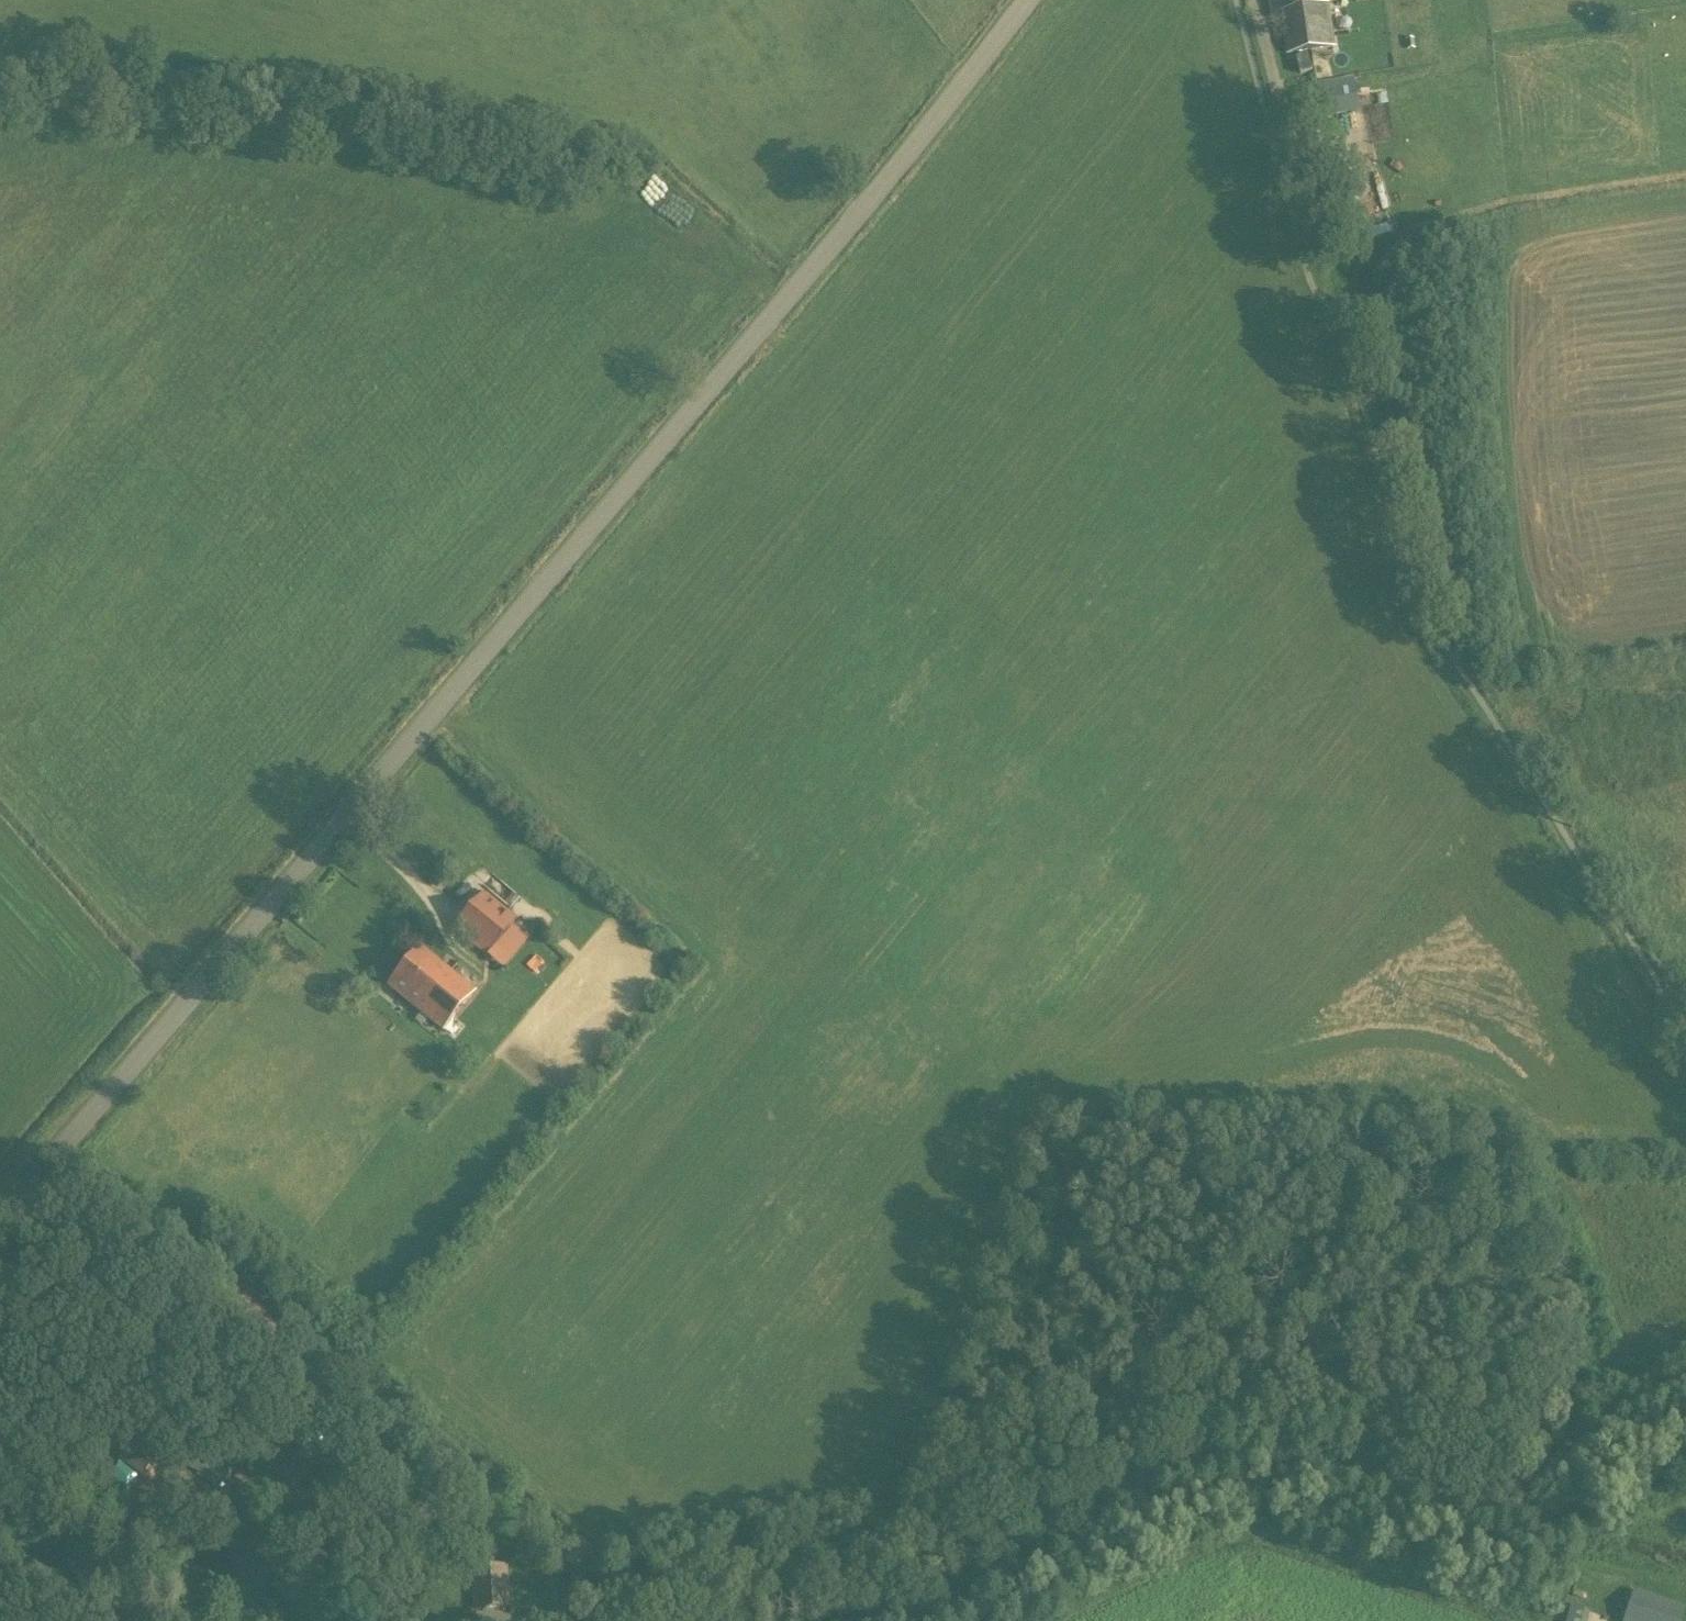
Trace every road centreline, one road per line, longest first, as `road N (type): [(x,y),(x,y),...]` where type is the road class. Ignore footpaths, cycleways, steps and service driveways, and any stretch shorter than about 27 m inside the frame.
road 1 (unclassified): [(0,1203),(1024,0)]

